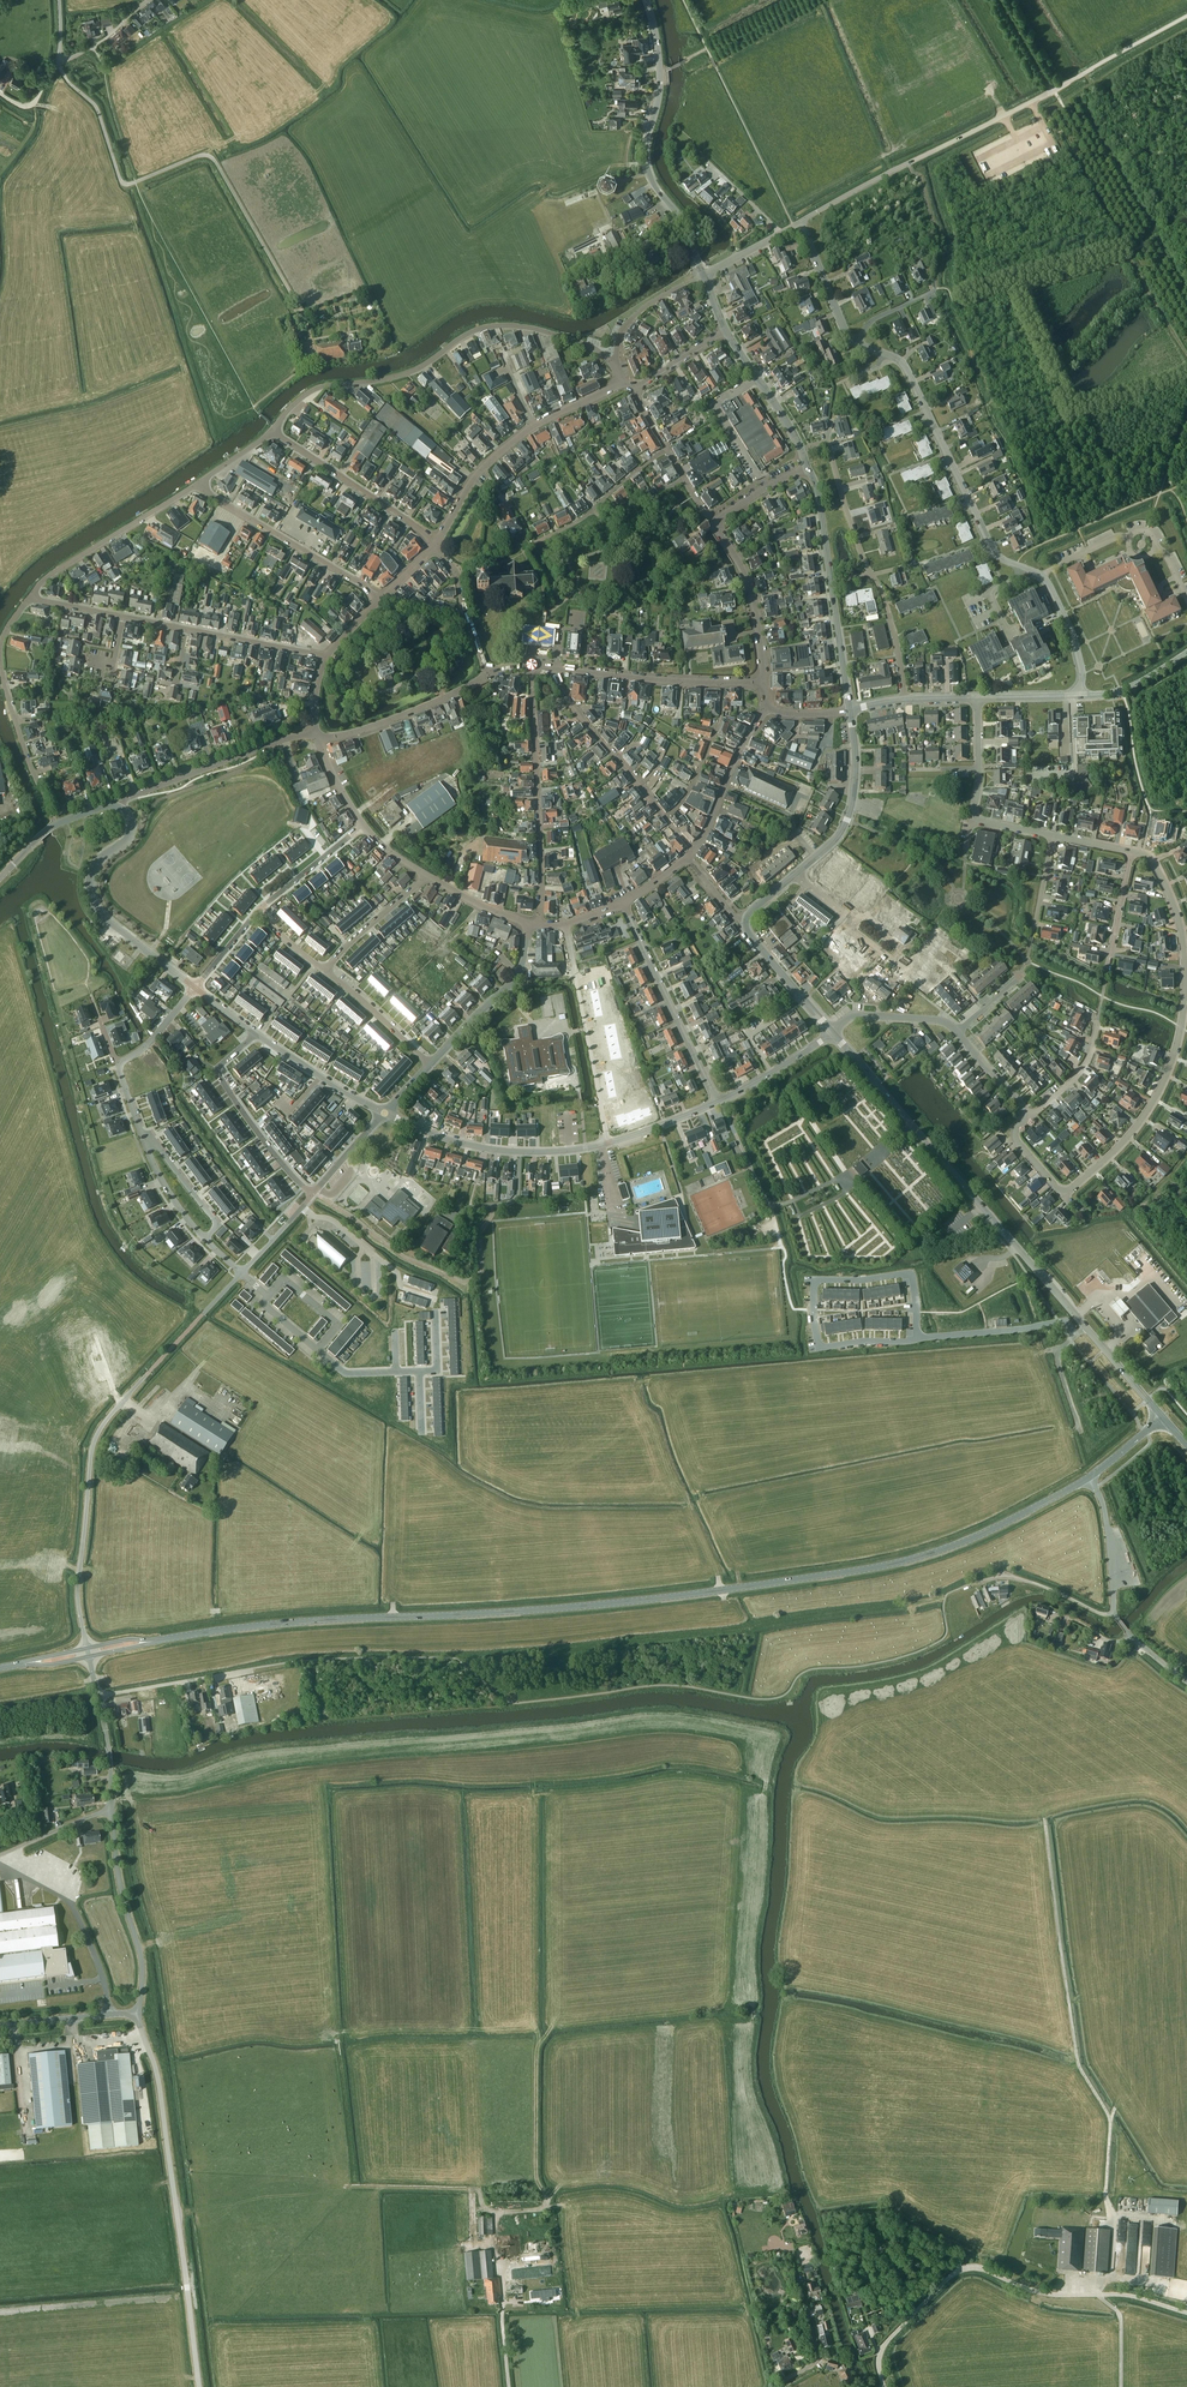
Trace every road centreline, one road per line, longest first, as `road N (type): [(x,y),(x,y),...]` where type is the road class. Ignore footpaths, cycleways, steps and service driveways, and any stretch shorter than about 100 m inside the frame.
road 1 (secondary): [(160,1640),(318,1620),(613,1603),(863,1569),(967,1540),(1087,1478)]
road 2 (secondary): [(1163,1417),(832,1032)]
road 3 (residential): [(1082,695),(1076,648),(1047,581),(993,550),(904,363),(857,343)]
road 4 (unclassified): [(800,222),(1186,16)]
road 5 (residential): [(1072,1188),(1148,1110),(1181,1028),(1186,972),(1178,918),(1153,860),(1132,851)]
road 6 (tertiary): [(885,2386),(879,2363),(885,2344),(965,2268),(1041,2292),(1122,2295),(1186,2312)]
road 7 (residential): [(273,429),(314,390),(404,374),(487,327),(564,338),(616,366)]
road 8 (tertiary): [(199,2386),(160,2089),(139,2012)]
road 9 (tertiary): [(139,2012),(142,1965),(116,1861),(98,1696)]
road 10 (residential): [(919,1337),(819,1344),(815,1283),(908,1273),(917,1332)]
road 11 (secondary): [(703,275),(685,223),(648,169),(660,83),(648,0)]
road 12 (unclassified): [(87,1648),(78,1597),(92,1449),(144,1377)]
road 13 (residential): [(539,924),(531,667)]
road 14 (residential): [(434,545),(494,457),(539,422),(620,384)]
road 15 (tertiary): [(196,987),(93,901),(94,869),(132,830),(120,807)]
road 16 (secondary): [(850,710),(820,507),(807,468)]
road 17 (residential): [(565,924),(606,1143)]
road 18 (residential): [(719,1101),(623,903)]
road 19 (residential): [(378,601),(199,482)]
road 20 (unclassified): [(120,807),(131,796),(285,739),(318,736)]
road 21 (residential): [(312,1194),(215,1069),(256,1033)]
road 22 (residential): [(39,785),(0,656),(5,630),(31,595)]
road 23 (residential): [(31,595),(53,573),(199,482)]
road 24 (residential): [(434,545),(273,429)]
road 25 (residential): [(667,820),(565,695),(557,668)]
road 26 (secondary): [(794,874),(835,840),(849,815),(855,765),(850,710)]
road 27 (unclassified): [(318,736),(383,722),(488,675)]
road 28 (residential): [(431,1064),(514,980),(527,923)]
road 29 (residential): [(764,682),(751,589),(713,523)]
road 30 (residential): [(1076,1335),(1066,1320),(919,1337)]
road 31 (residential): [(780,2386),(819,2358),(788,2245)]
road 32 (unclassified): [(721,682),(557,668)]
road 33 (residential): [(872,576),(827,445),(802,450)]
road 34 (residential): [(535,542),(585,516),(667,450)]
road 35 (residential): [(694,851),(764,708)]
road 36 (unclassified): [(98,1696),(252,1668)]
road 37 (residential): [(667,820),(702,766),(721,714),(721,682)]
road 38 (residential): [(907,970),(794,874)]
road 39 (residential): [(327,657),(185,628)]
road 40 (secondary): [(832,1032),(748,934),(746,919)]
road 41 (tertiary): [(0,877),(57,824),(120,807)]
road 42 (residential): [(488,675),(457,574),(434,545)]
road 43 (tertiary): [(520,1151),(446,1139),(384,1113)]
road 44 (secondary): [(802,450),(726,330)]
road 45 (residential): [(431,1064),(325,971)]
road 46 (residential): [(325,971),(428,876)]
road 47 (unclassified): [(1114,1613),(1106,1516),(1087,1478)]
road 48 (tertiary): [(139,2012),(0,2025)]
road 49 (residential): [(983,1580),(1014,1578),(1114,1613)]
road 50 (residential): [(957,1032),(939,1019),(851,1014),(832,1032)]
road 51 (residential): [(259,910),(364,825)]
road 52 (residential): [(205,1239),(218,1224),(157,1144),(144,1140)]
road 53 (residential): [(857,343),(800,222)]
road 54 (residential): [(268,1296),(284,1278),(338,1325),(317,1350)]
road 55 (residential): [(904,699),(872,576)]
road 56 (residential): [(1107,972),(1132,851)]
road 57 (residential): [(1025,1113),(1079,1072),(1097,1021)]
road 58 (tertiary): [(719,1101),(606,1143)]
road 59 (residential): [(776,1205),(766,1199),(719,1101)]

